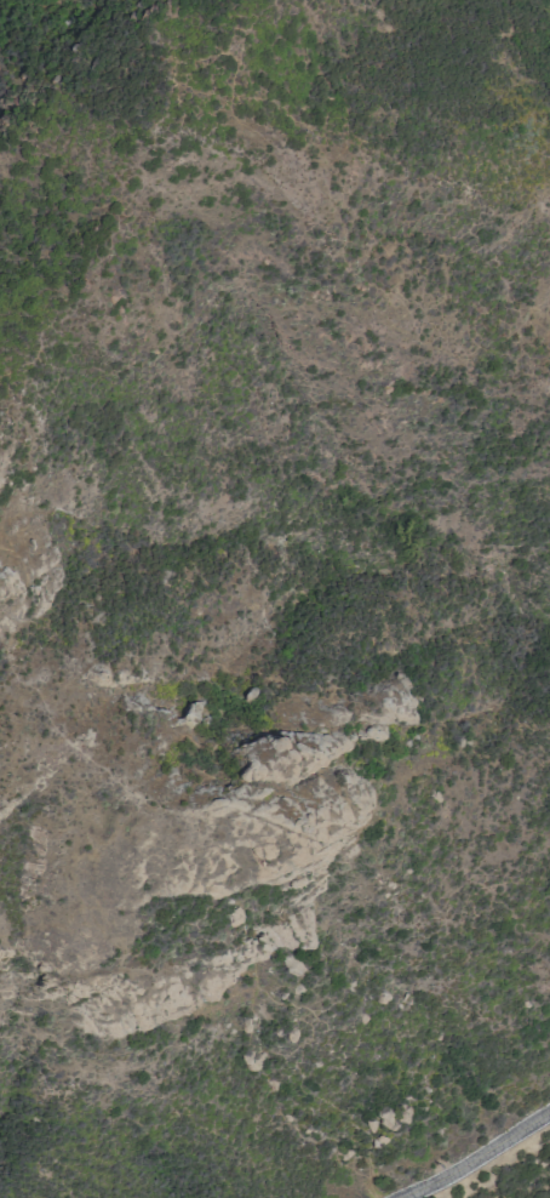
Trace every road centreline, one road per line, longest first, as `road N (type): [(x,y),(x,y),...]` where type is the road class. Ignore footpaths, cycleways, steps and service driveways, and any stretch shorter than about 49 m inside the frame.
road 1 (residential): [(549,1115),(404,1197)]

